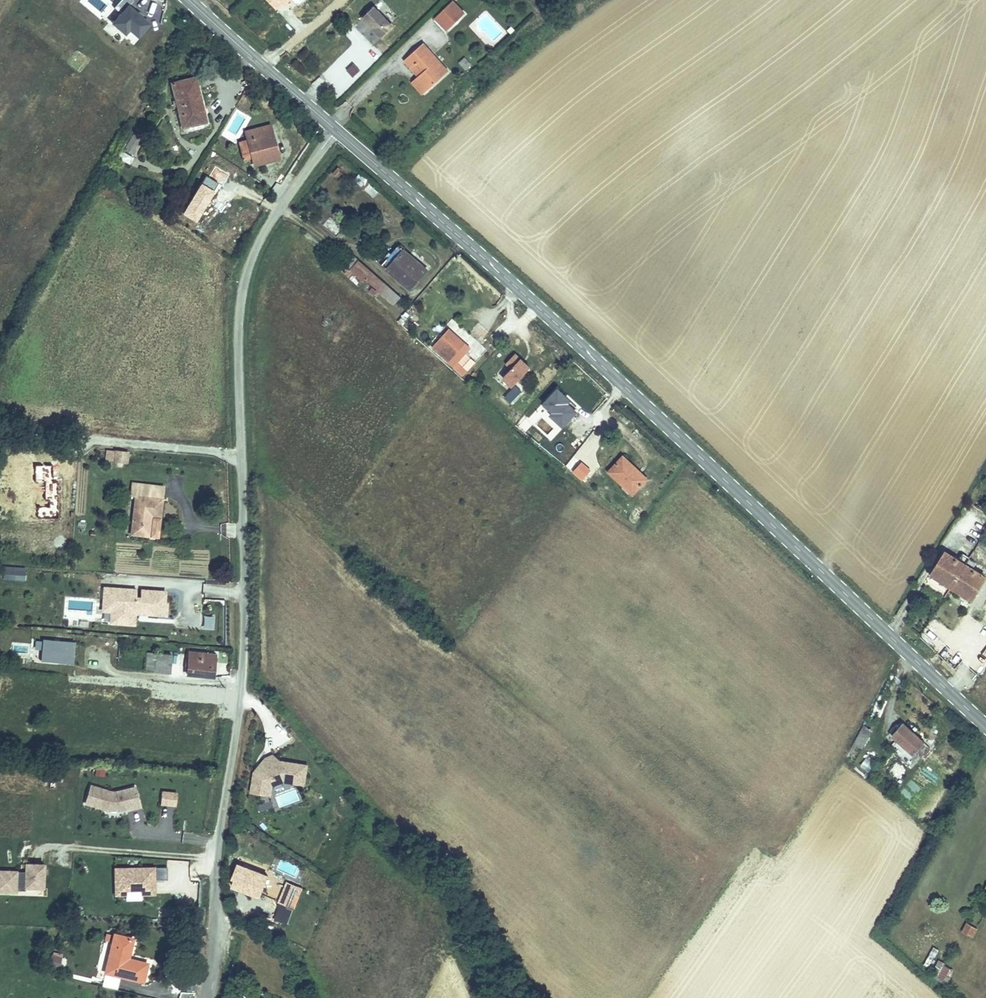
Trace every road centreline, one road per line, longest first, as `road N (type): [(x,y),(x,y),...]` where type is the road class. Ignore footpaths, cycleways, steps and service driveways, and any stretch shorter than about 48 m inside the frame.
road 1 (residential): [(205,997),(219,831),(248,677),(240,293),(254,243),(336,127)]
road 2 (secondary): [(336,127),(613,374),(985,728)]
road 3 (secondary): [(192,0),(336,127)]

